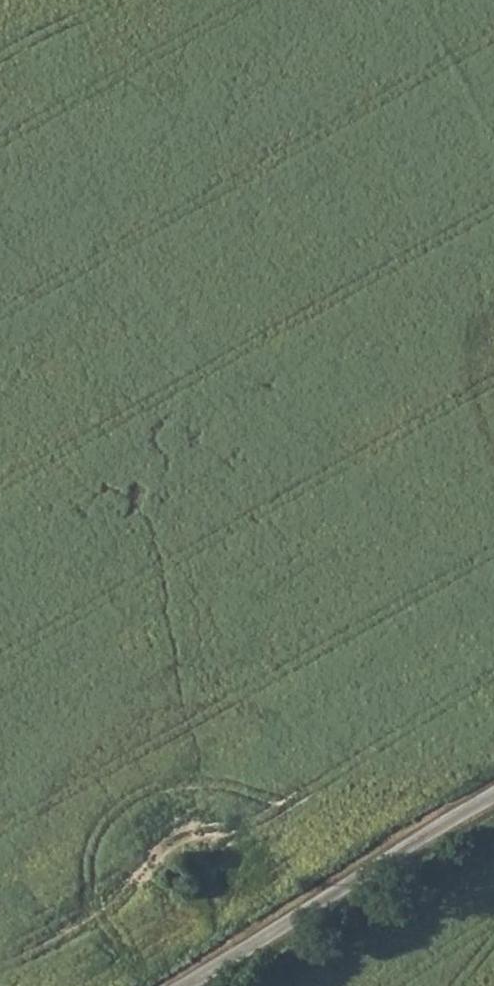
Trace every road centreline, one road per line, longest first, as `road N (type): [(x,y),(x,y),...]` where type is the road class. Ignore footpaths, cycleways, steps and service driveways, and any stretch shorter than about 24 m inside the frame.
road 1 (unclassified): [(179,985),(493,797)]

